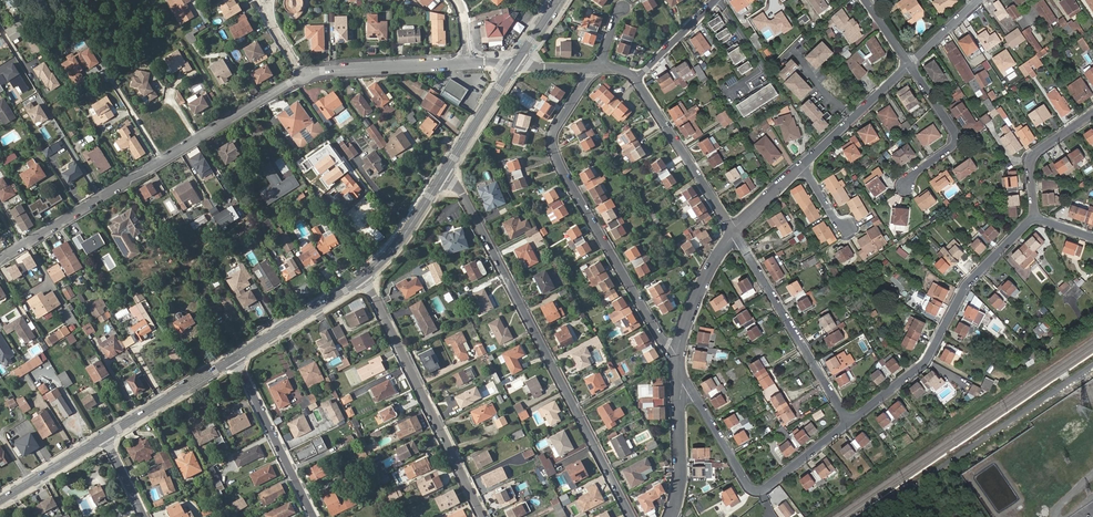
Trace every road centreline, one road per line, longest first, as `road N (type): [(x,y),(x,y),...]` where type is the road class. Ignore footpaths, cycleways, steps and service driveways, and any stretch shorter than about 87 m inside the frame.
road 1 (residential): [(633,516),(447,170)]
road 2 (residential): [(0,260),(303,74)]
road 3 (residential): [(594,69),(555,129),(556,158),(679,370)]
road 4 (residential): [(849,422),(925,363),(966,284),(1035,218)]
road 5 (unclassified): [(869,516),(1092,364)]
road 6 (residential): [(363,278),(483,516)]
road 7 (residential): [(679,370),(749,487),(759,491),(849,422)]
road 8 (residential): [(734,230),(849,422)]
road 9 (residential): [(635,79),(734,230)]
road 10 (residential): [(234,359),(313,516)]
road 11 (residential): [(303,74),(469,62)]
road 12 (residential): [(909,65),(957,137),(905,186)]
road 13 (primary): [(234,359),(363,278)]
road 14 (residential): [(679,370),(688,320),(734,230)]
road 15 (primary): [(104,437),(234,359)]
road 16 (residential): [(802,166),(909,65)]
road 17 (residential): [(673,516),(681,470),(679,370)]
road 18 (residential): [(1092,114),(1030,156),(1035,218)]
road 19 (primary): [(363,278),(447,170)]
road 20 (primary): [(447,170),(514,65)]

